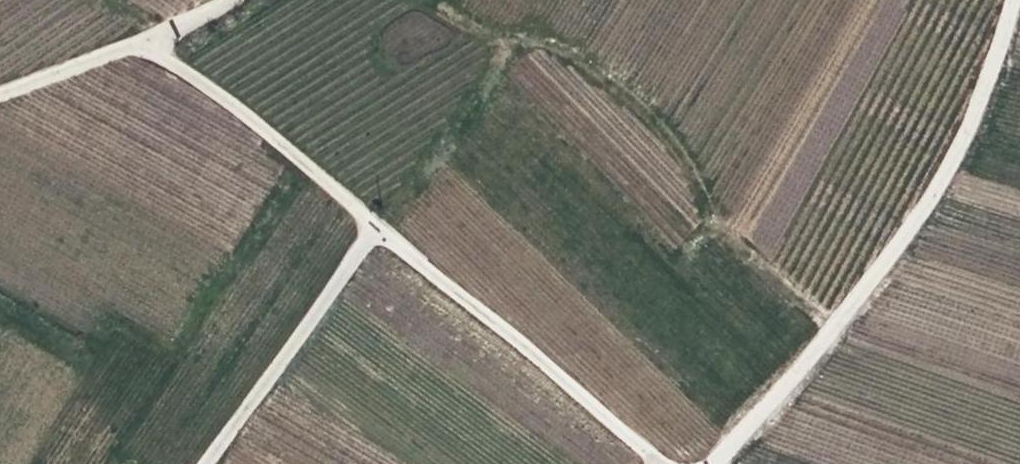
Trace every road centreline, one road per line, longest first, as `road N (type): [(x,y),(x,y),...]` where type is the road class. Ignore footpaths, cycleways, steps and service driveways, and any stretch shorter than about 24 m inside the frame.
road 1 (track): [(663,463),(268,132),(140,44)]
road 2 (track): [(713,463),(931,198),(962,144),(1016,0)]
road 3 (track): [(378,226),(211,463)]
road 4 (track): [(0,94),(140,44),(231,0)]

